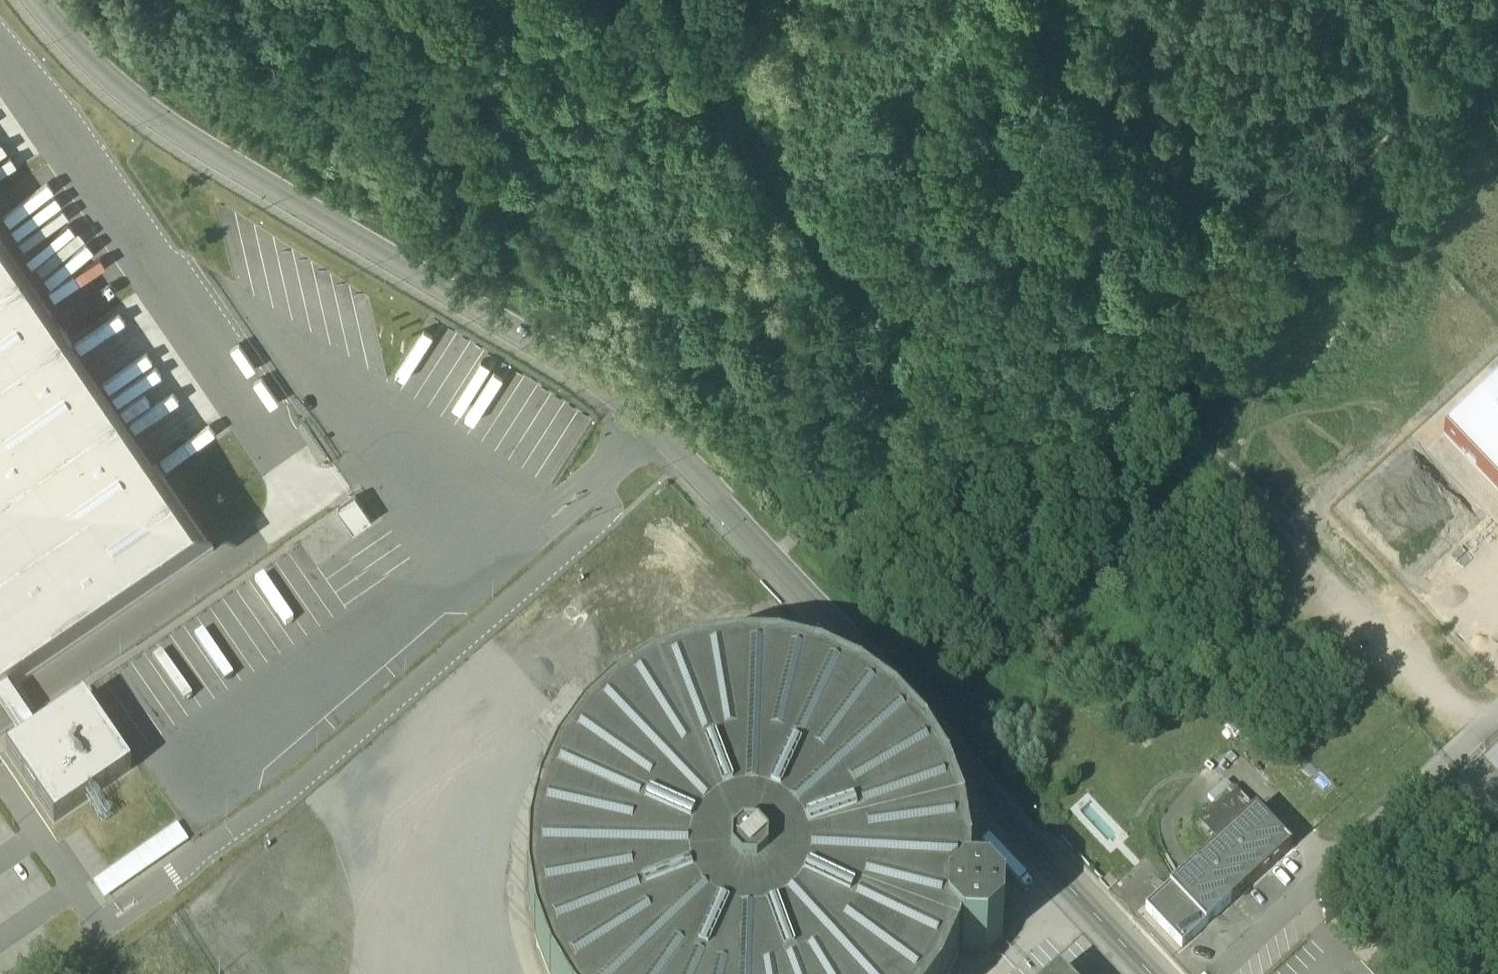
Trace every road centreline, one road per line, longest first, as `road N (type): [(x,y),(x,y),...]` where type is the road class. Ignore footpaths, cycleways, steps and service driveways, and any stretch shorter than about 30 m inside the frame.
road 1 (tertiary): [(1159,973),(920,705),(655,426),(601,384),(193,140),(137,100),(45,0)]
road 2 (track): [(666,0),(884,274),(1045,413),(1101,376)]
road 3 (track): [(1101,376),(1180,317),(1235,286),(1292,271),(1328,243),(1350,174),(1497,34)]
road 4 (residential): [(1333,871),(1497,717)]

